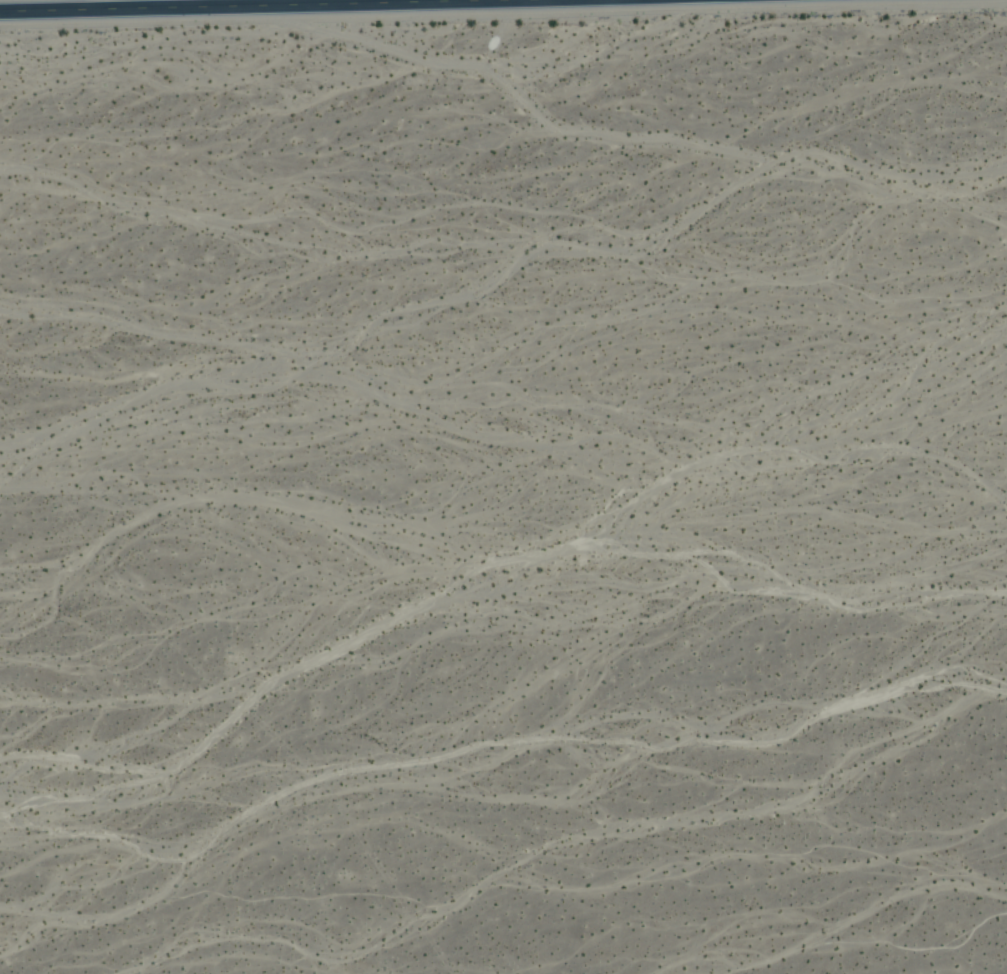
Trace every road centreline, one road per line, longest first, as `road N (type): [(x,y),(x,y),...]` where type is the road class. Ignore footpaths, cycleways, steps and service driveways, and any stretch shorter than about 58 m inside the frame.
road 1 (secondary): [(519,0),(0,11)]

